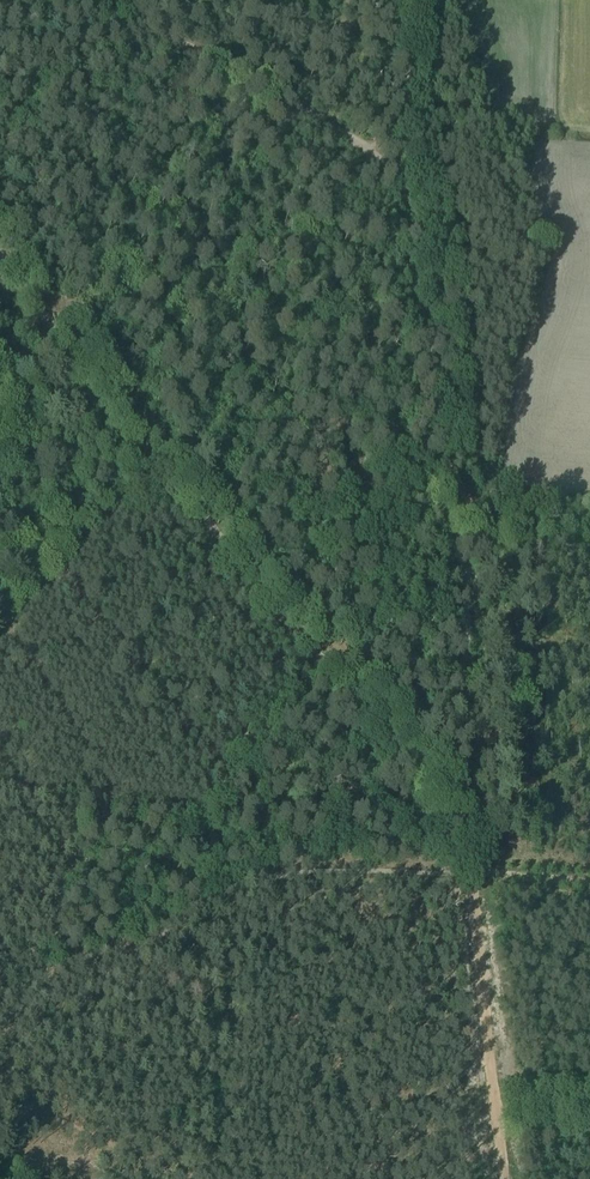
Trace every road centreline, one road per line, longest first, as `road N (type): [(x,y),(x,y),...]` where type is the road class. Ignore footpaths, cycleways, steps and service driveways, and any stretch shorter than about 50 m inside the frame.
road 1 (track): [(471,835),(324,670),(202,506),(0,262)]
road 2 (track): [(472,873),(473,570),(458,530),(402,177)]
road 3 (track): [(4,1111),(7,1047),(39,974),(163,936),(232,893),(290,874),(472,873)]
road 4 (track): [(494,1108),(404,1109),(283,1162),(223,1177),(159,1169),(84,1127),(4,1111)]
road 5 (track): [(402,177),(157,27),(66,0)]
road 6 (track): [(506,1178),(472,873)]
road 7 (track): [(402,177),(402,11),(413,0)]

